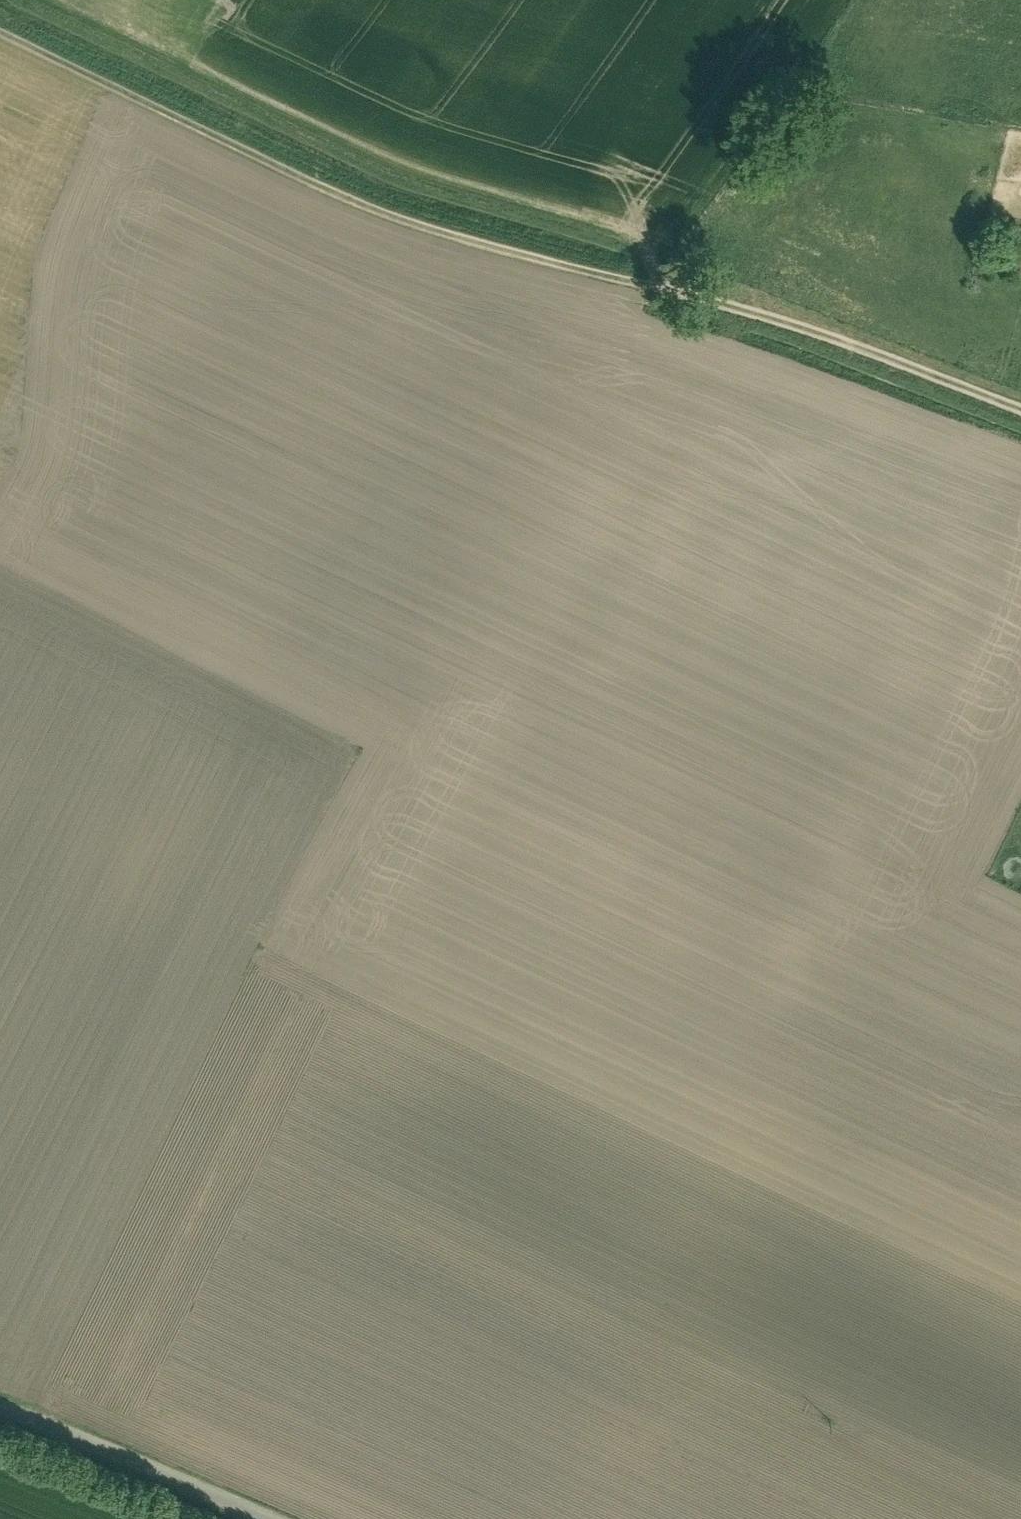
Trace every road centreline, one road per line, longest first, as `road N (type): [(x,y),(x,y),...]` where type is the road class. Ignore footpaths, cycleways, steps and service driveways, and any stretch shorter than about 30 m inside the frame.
road 1 (track): [(0,37),(345,202),(499,253),(828,339),(1020,415)]
road 2 (residential): [(252,1518),(0,1411)]

